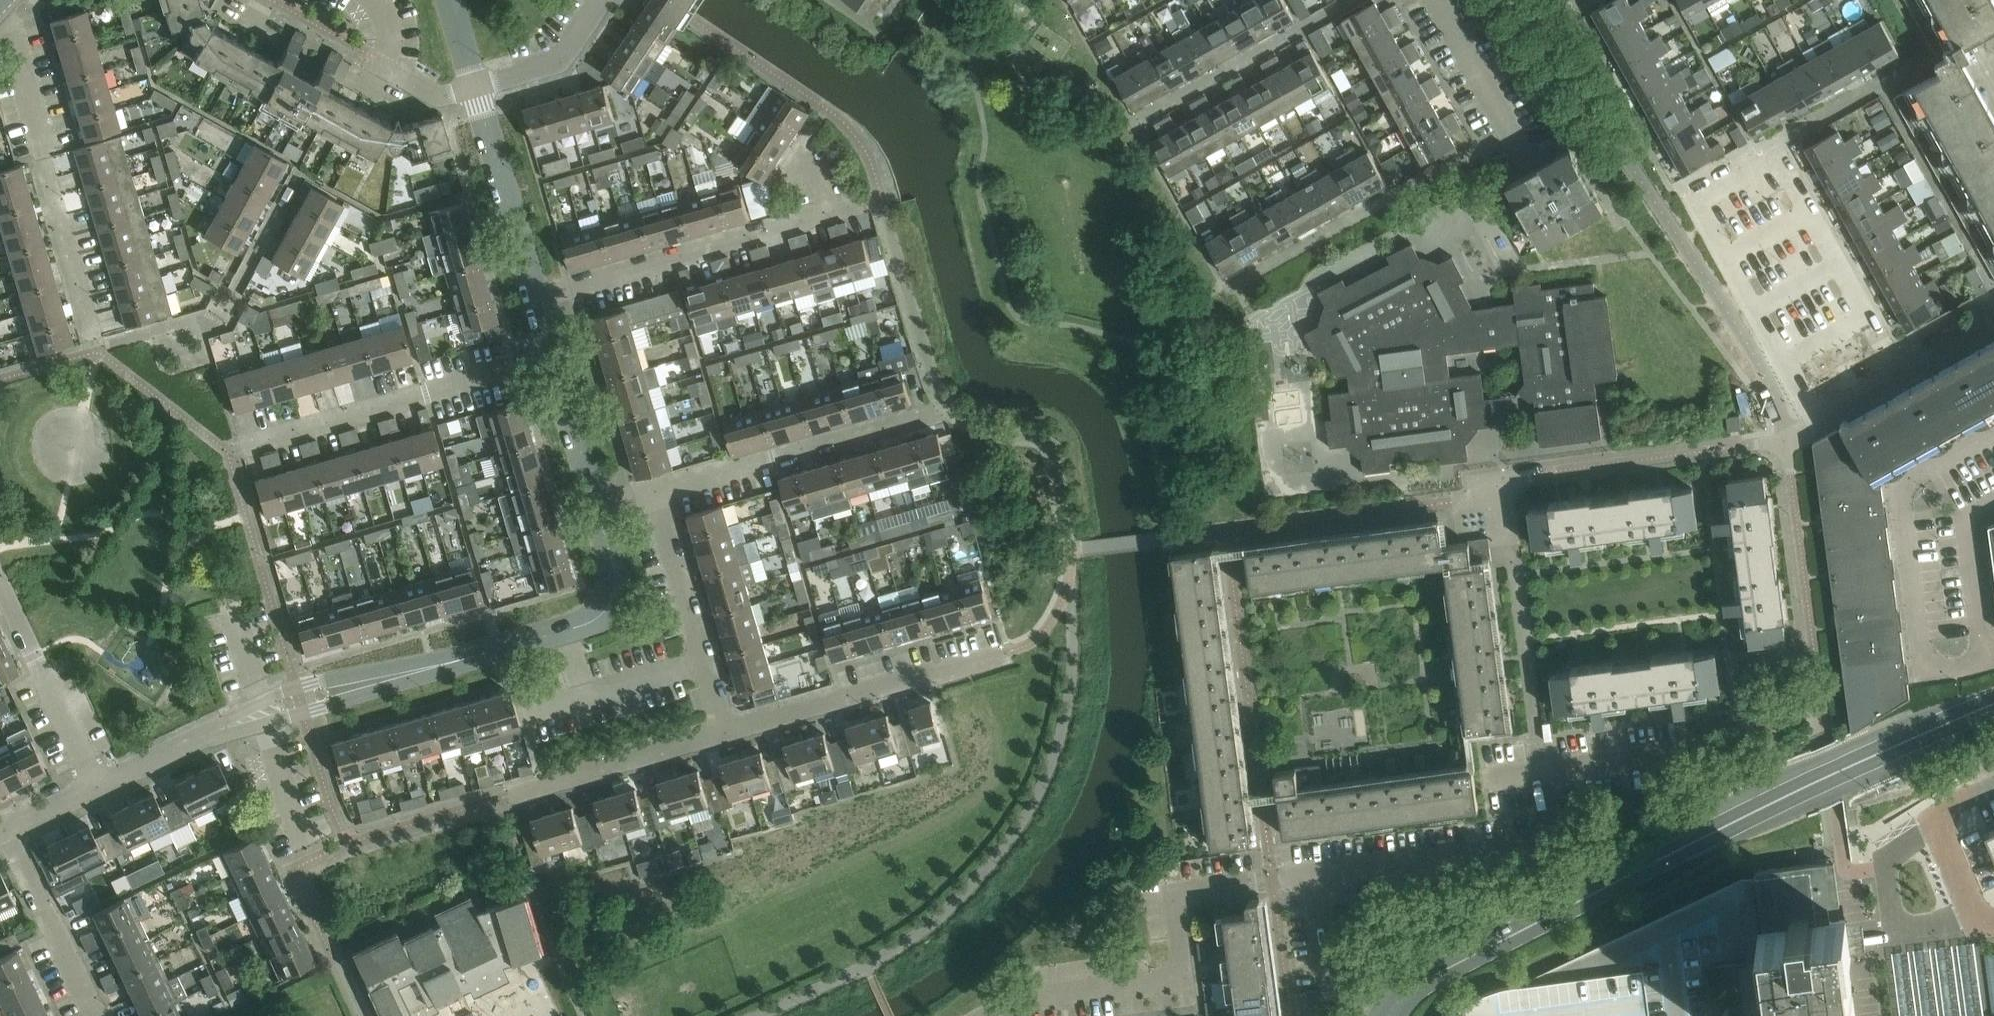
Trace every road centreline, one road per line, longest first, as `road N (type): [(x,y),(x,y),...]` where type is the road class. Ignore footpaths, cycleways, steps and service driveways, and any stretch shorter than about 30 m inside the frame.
road 1 (residential): [(97,786),(299,700),(594,620),(612,599),(615,576),(599,511)]
road 2 (tertiary): [(1892,748),(1437,974),(1389,1015)]
road 3 (residential): [(983,1015),(1021,997),(1159,980),(1179,955),(1174,914),(1189,891),(1315,874)]
road 4 (residential): [(97,352),(18,53),(0,21)]
road 5 (residential): [(223,447),(554,357)]
road 6 (residential): [(536,297),(858,203)]
road 7 (residential): [(1315,874),(1553,842),(1543,771)]
road 8 (residential): [(653,492),(938,412)]
road 9 (residential): [(726,735),(999,656)]
road 10 (residential): [(1903,371),(1775,144)]
road 11 (residential): [(726,735),(653,492)]
road 12 (residential): [(509,796),(726,735)]
road 13 (residential): [(97,786),(0,583)]
road 14 (residential): [(536,297),(474,87)]
road 15 (residential): [(5,826),(94,1015)]
road 16 (residential): [(1389,1015),(1331,979),(1315,874)]
road 17 (residential): [(474,87),(558,61),(604,0)]
road 18 (residential): [(599,511),(554,357)]
road 19 (residential): [(1437,0),(1510,133)]
road 20 (residential): [(1993,925),(1970,902),(1944,842),(1946,815)]

